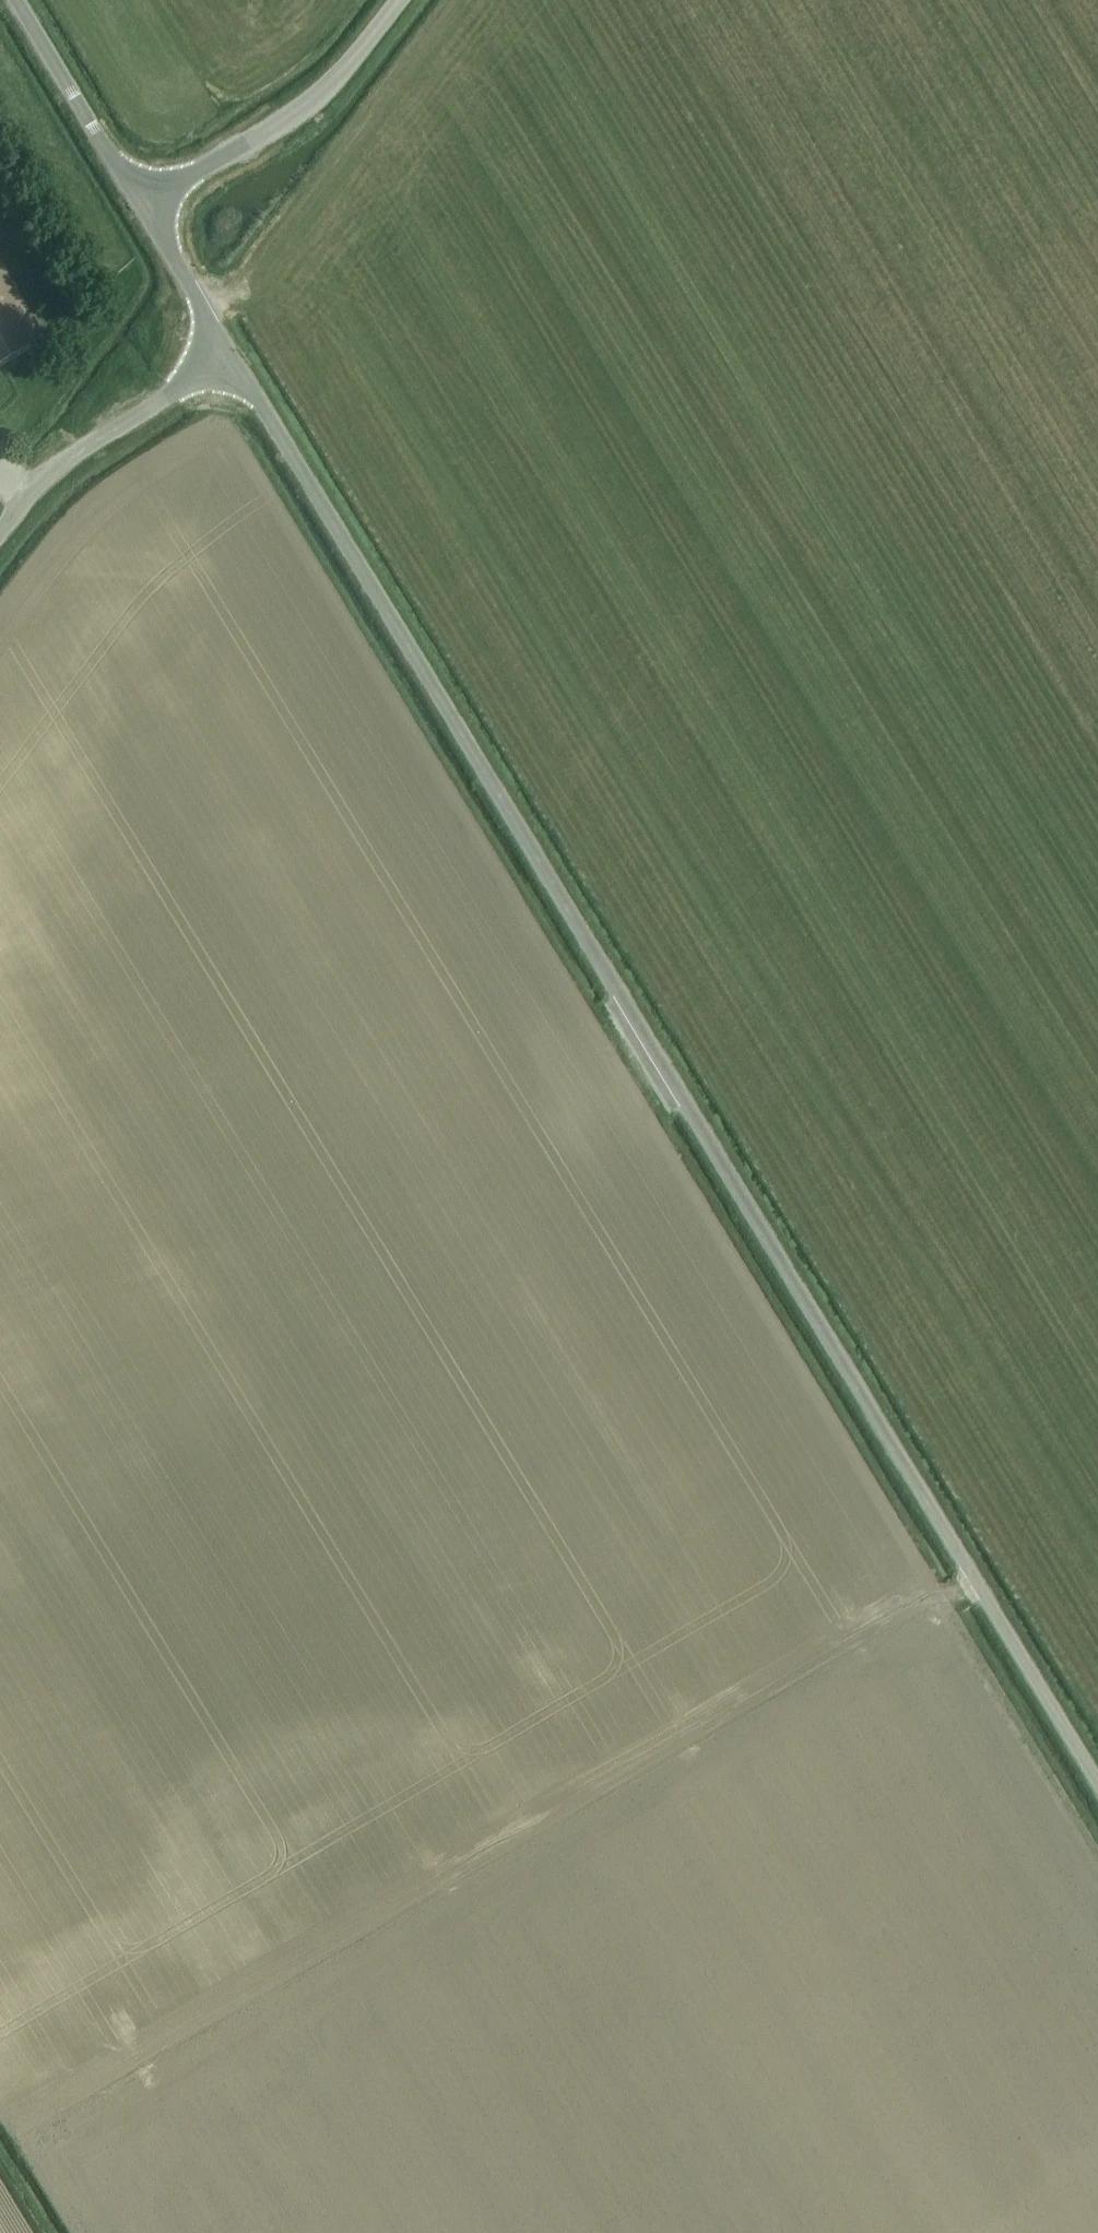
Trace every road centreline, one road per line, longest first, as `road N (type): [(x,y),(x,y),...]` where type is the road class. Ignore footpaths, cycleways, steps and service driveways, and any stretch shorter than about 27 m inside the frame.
road 1 (unclassified): [(1097,1784),(219,338)]
road 2 (unclassified): [(149,209),(337,80),(403,0)]
road 3 (unclassified): [(0,537),(56,462),(148,410),(219,338)]
road 4 (unclassified): [(149,209),(20,0)]
road 5 (unclassified): [(219,338),(149,209)]

